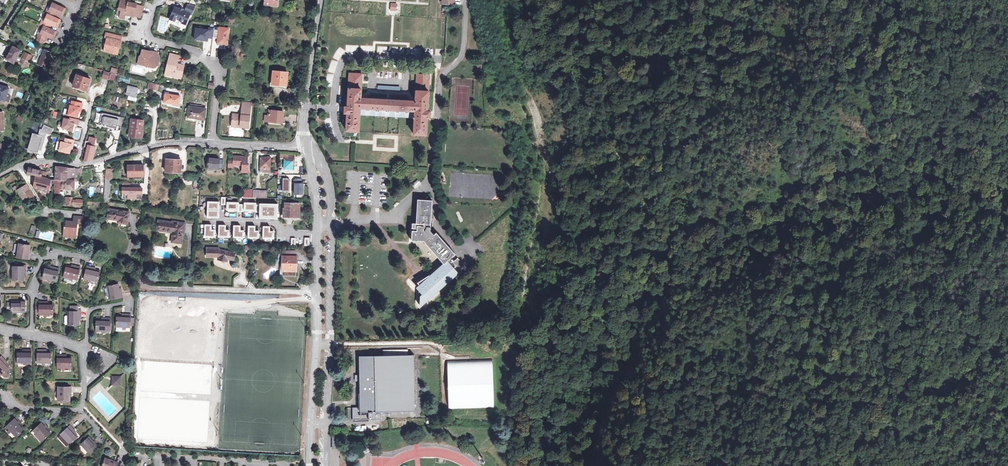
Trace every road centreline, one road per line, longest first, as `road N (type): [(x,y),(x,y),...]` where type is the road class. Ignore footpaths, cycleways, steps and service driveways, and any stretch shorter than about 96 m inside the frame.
road 1 (tertiary): [(309,465),(319,235)]
road 2 (residential): [(212,144),(152,145),(0,176)]
road 3 (residential): [(155,0),(153,42),(198,53),(218,75),(212,144)]
road 4 (tertiary): [(305,147),(321,0)]

